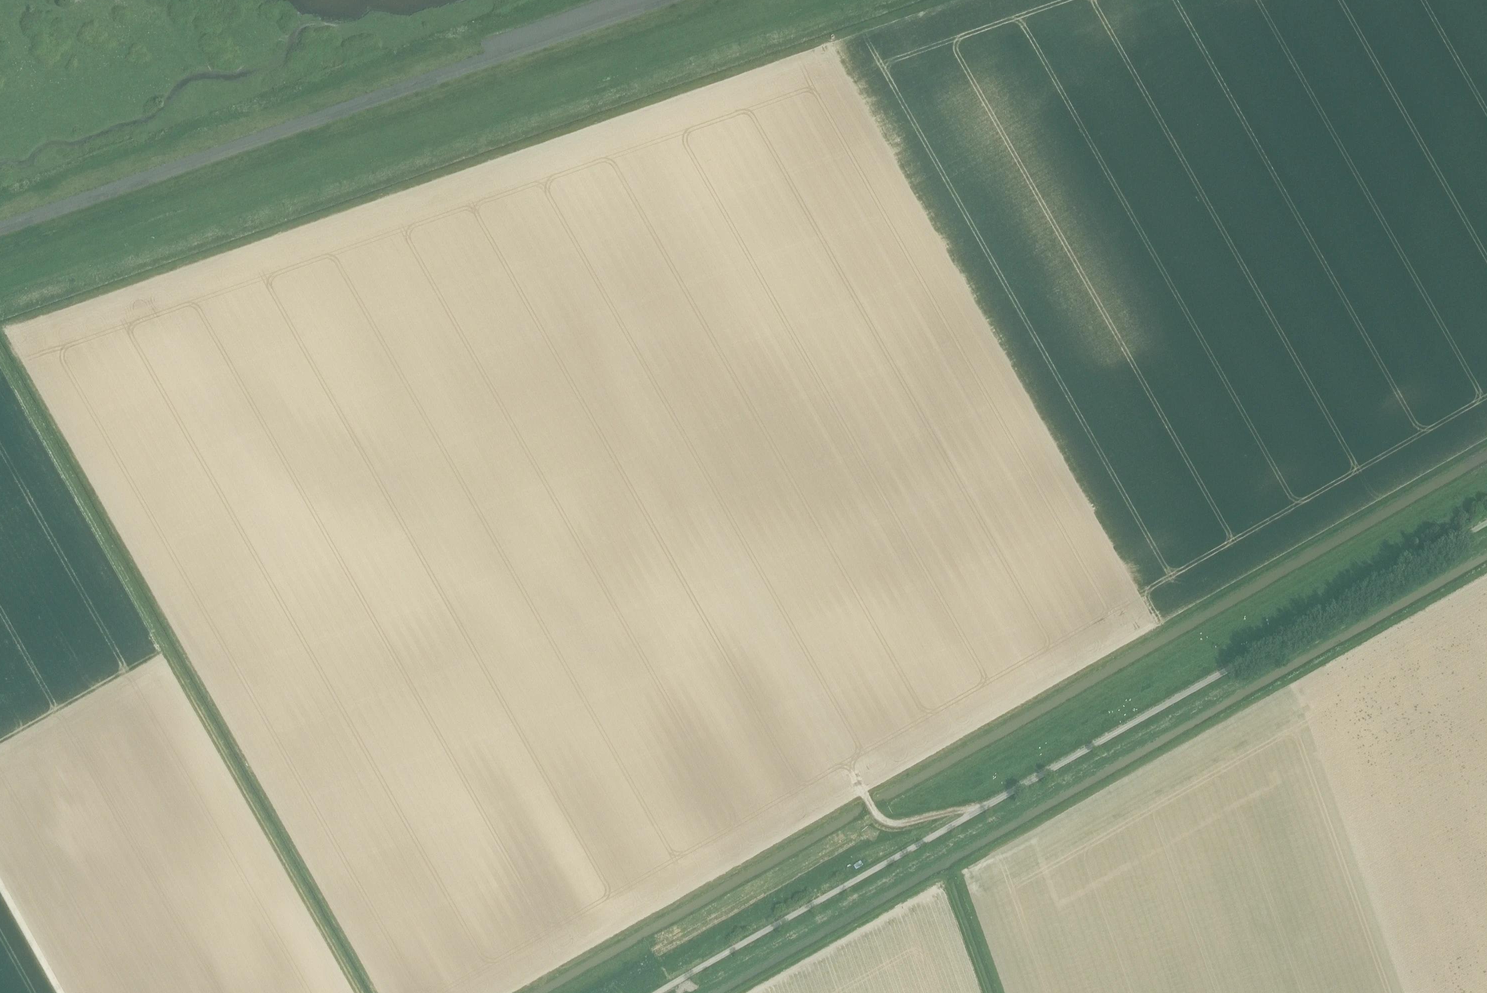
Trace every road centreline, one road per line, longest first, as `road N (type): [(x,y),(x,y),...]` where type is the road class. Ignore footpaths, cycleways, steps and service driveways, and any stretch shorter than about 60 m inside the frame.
road 1 (unclassified): [(661,992),(1486,523)]
road 2 (track): [(0,888),(61,992)]

